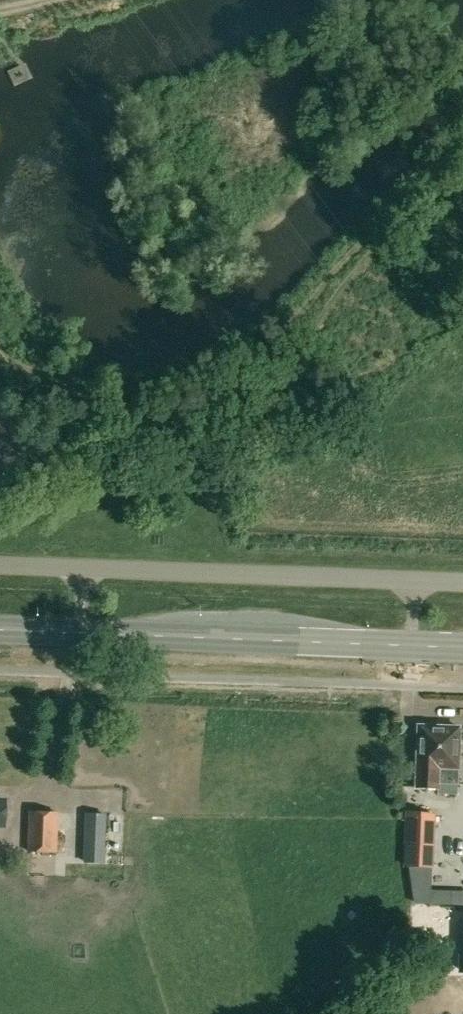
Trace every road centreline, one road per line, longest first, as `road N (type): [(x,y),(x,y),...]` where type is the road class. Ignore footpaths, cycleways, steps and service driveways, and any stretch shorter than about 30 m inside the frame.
road 1 (tertiary): [(412,647),(79,634)]
road 2 (unclassified): [(412,581),(85,572)]

